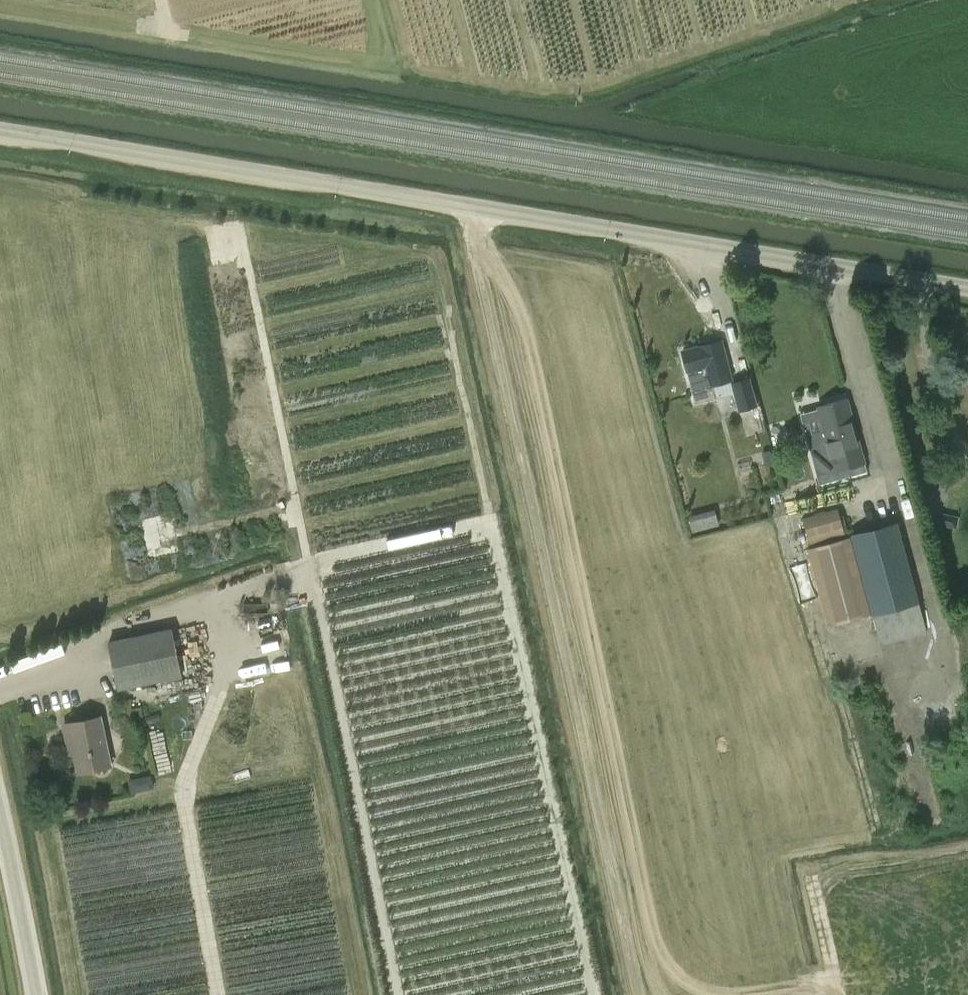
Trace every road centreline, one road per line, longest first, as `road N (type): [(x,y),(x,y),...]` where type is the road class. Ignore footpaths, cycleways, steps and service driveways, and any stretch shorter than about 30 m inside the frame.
road 1 (unclassified): [(967,288),(0,132)]
road 2 (unclassified): [(36,994),(0,824)]

